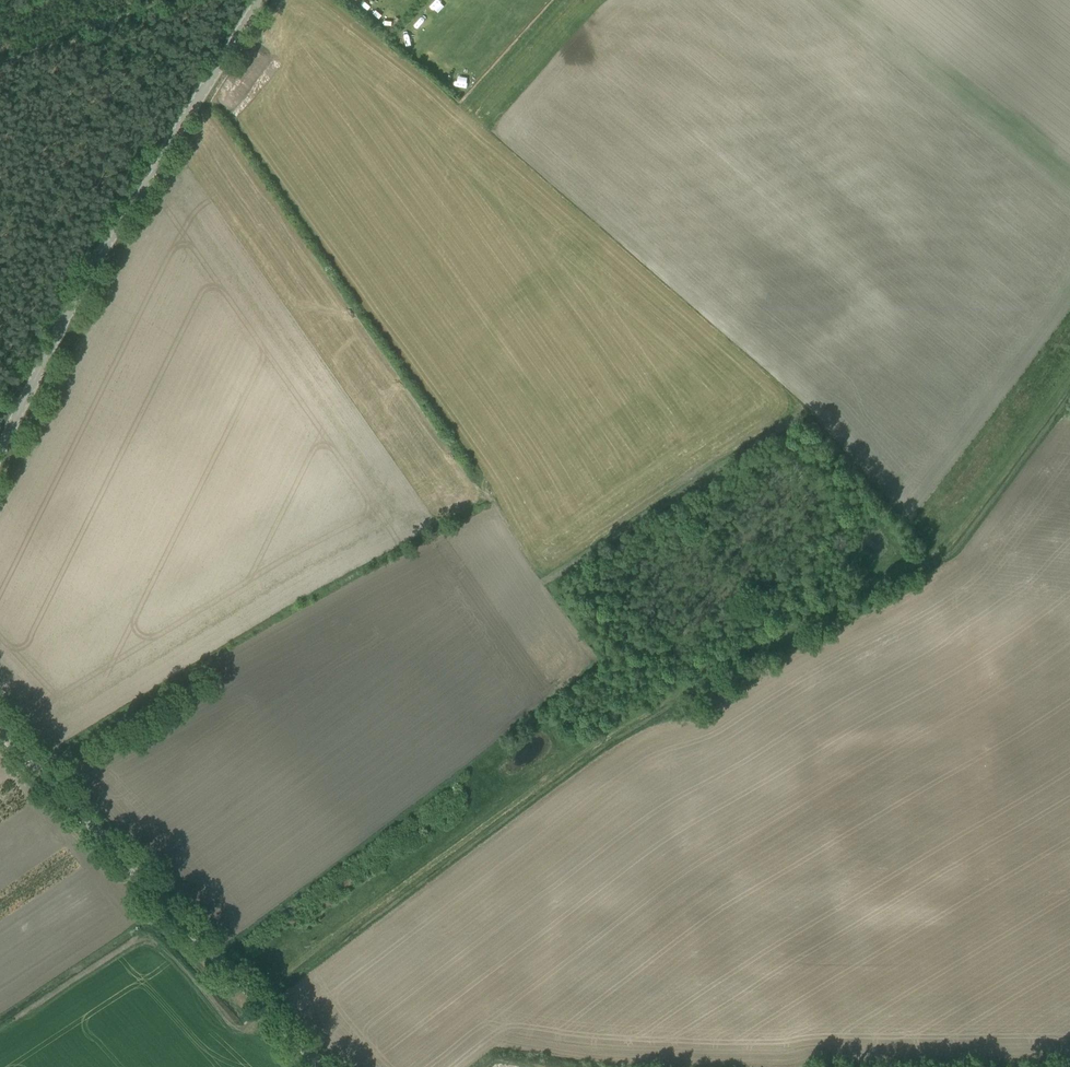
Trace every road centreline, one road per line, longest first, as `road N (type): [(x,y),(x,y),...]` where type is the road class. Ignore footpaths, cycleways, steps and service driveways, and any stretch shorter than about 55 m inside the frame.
road 1 (tertiary): [(0,446),(119,215),(254,0)]
road 2 (tertiary): [(324,1066),(0,730)]

